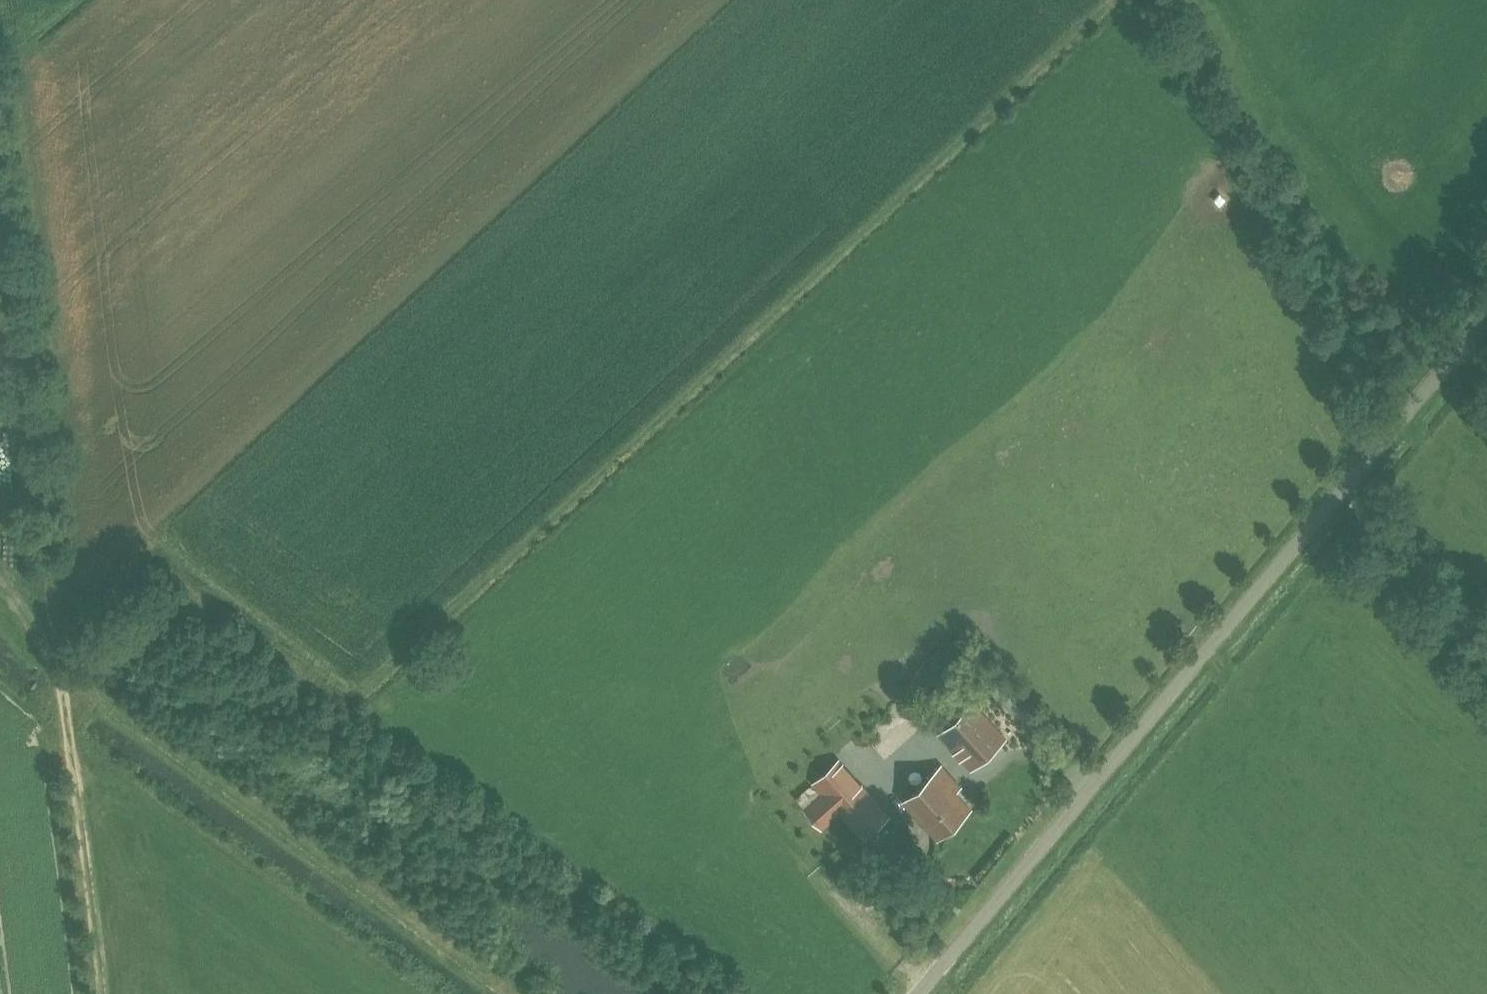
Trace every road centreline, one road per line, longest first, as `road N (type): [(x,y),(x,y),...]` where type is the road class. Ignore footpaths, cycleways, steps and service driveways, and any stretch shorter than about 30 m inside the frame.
road 1 (unclassified): [(919,993),(1486,309)]
road 2 (track): [(0,257),(93,993)]
road 3 (track): [(0,616),(98,707),(502,993)]

